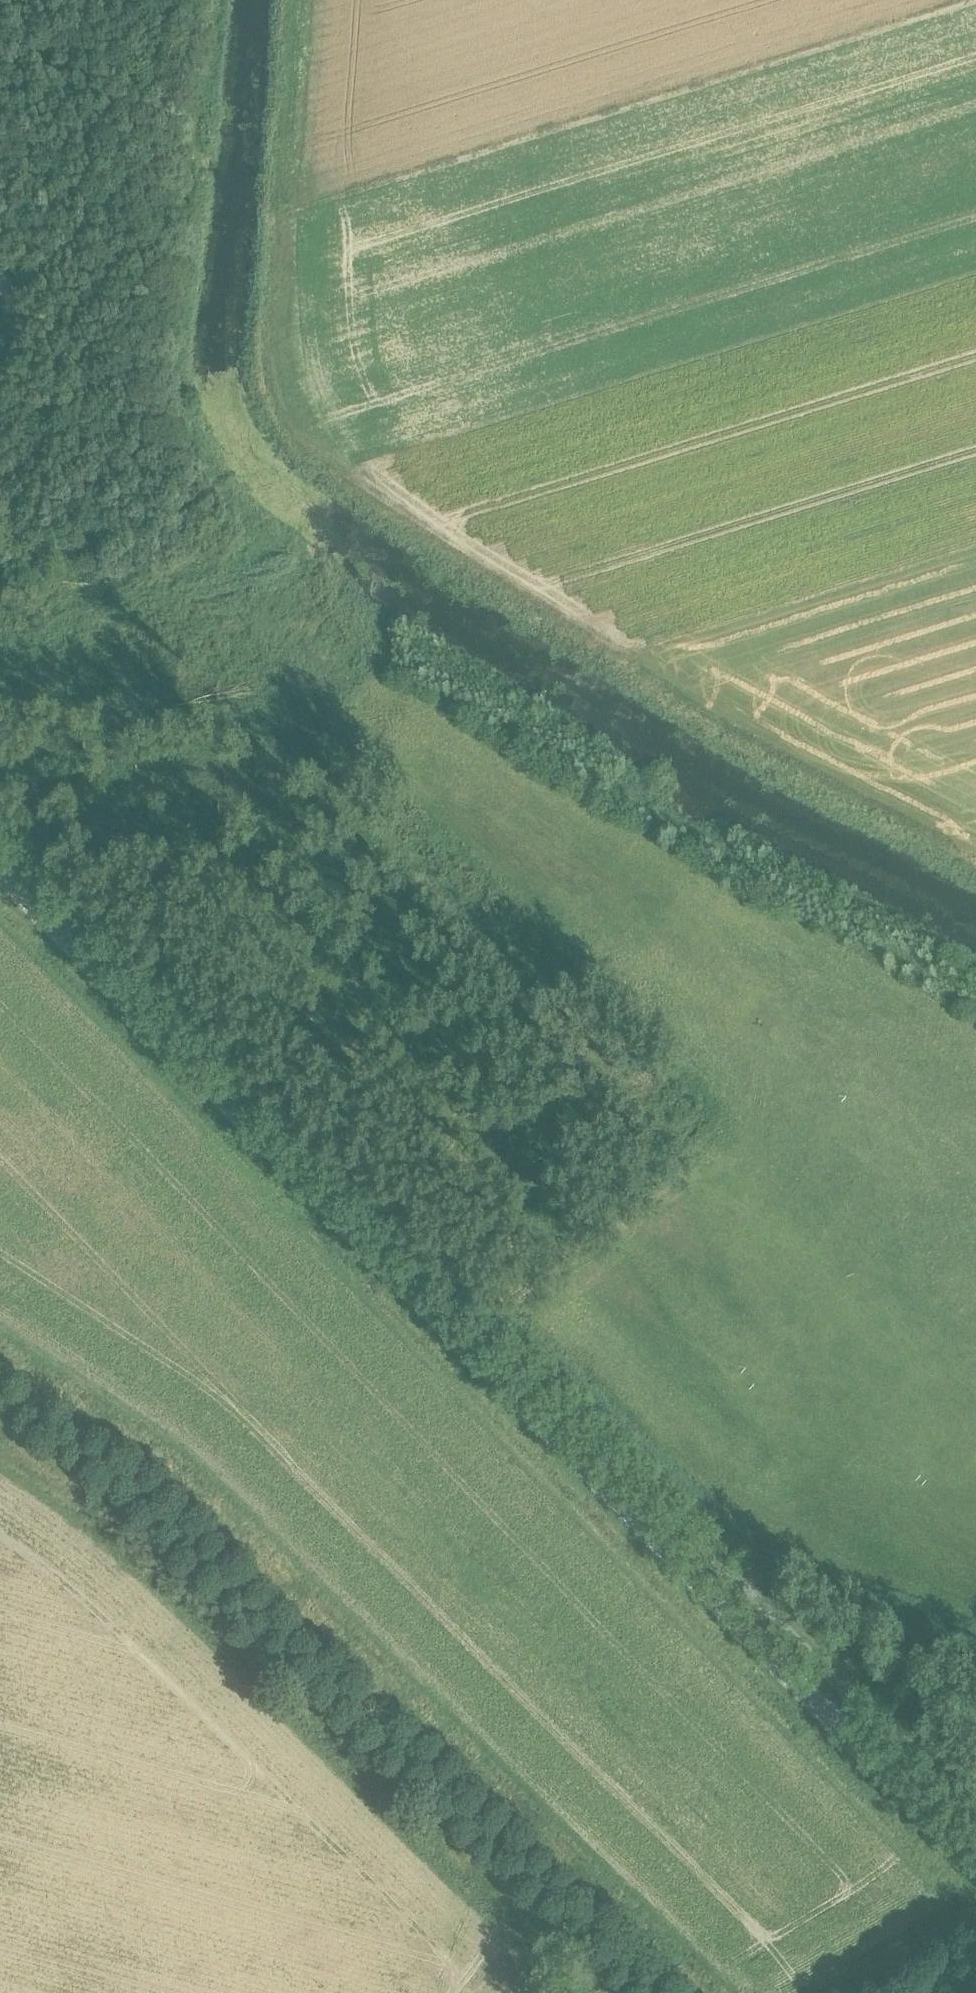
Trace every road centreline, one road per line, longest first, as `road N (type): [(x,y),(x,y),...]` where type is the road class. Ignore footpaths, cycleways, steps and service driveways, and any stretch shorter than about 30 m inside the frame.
road 1 (tertiary): [(975,1863),(0,870)]

